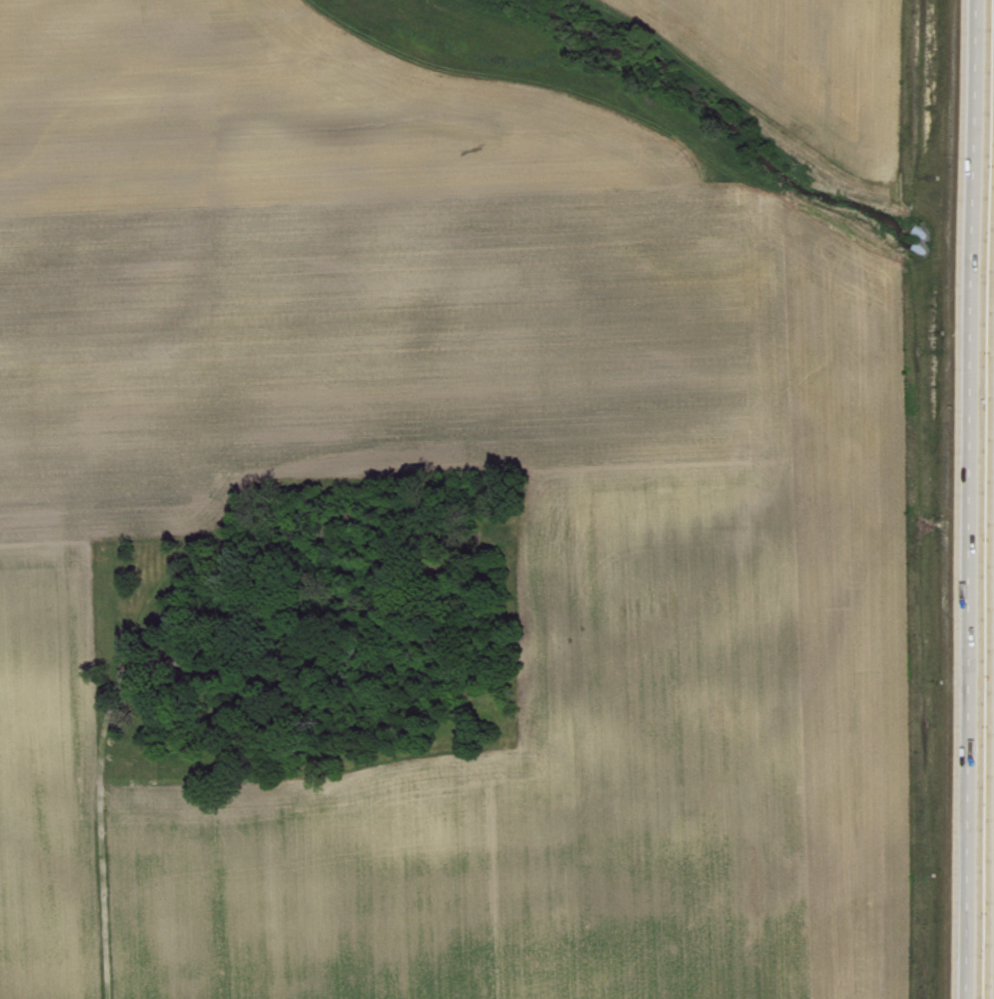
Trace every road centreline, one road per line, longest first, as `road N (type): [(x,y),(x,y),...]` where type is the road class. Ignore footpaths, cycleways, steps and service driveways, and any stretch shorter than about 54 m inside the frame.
road 1 (motorway): [(976,0),(964,998)]

